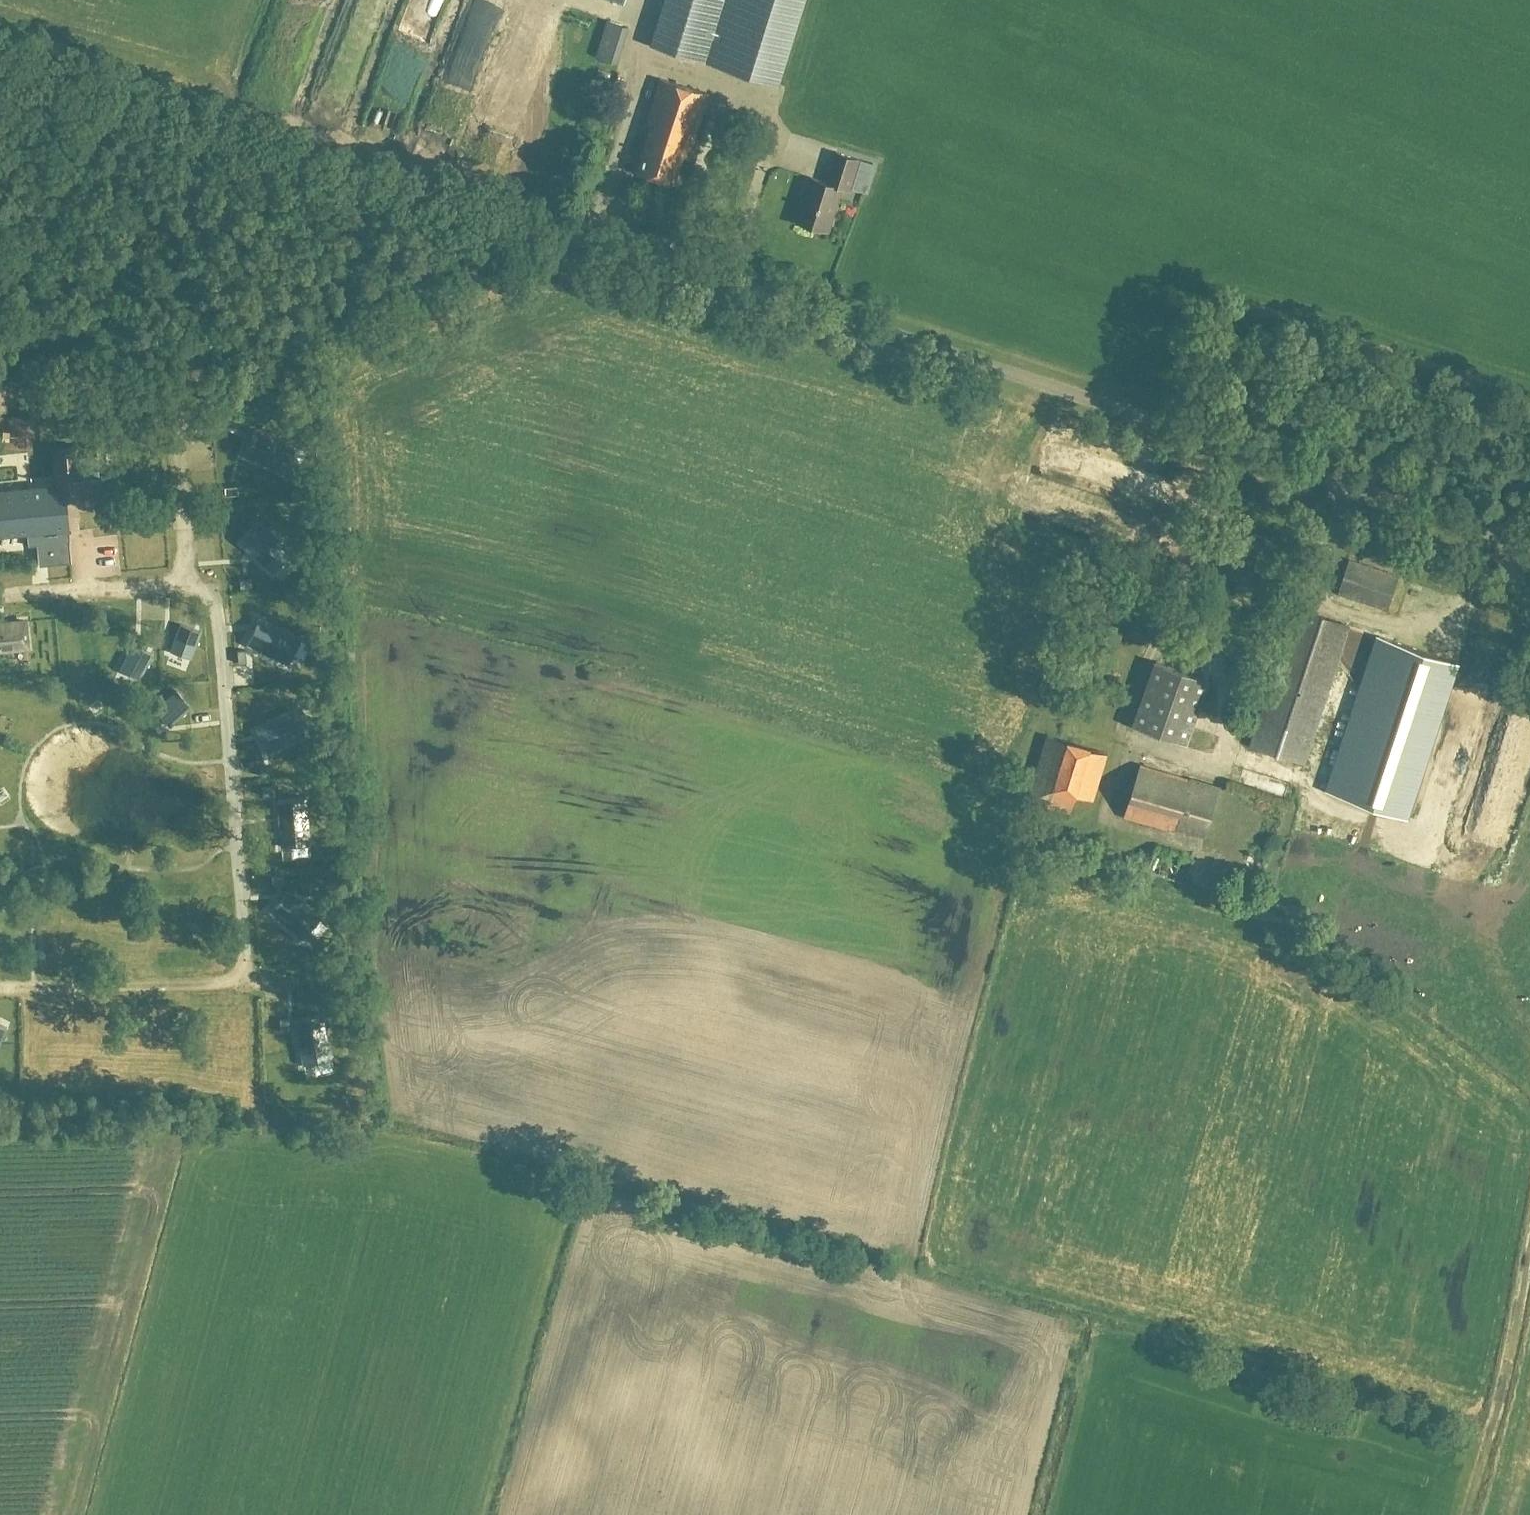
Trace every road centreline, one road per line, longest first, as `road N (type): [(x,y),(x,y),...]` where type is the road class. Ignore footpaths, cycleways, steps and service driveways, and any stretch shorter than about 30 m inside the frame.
road 1 (unclassified): [(1529,547),(611,242),(529,253),(321,360),(272,374),(0,387)]
road 2 (track): [(567,243),(543,212),(276,126)]

